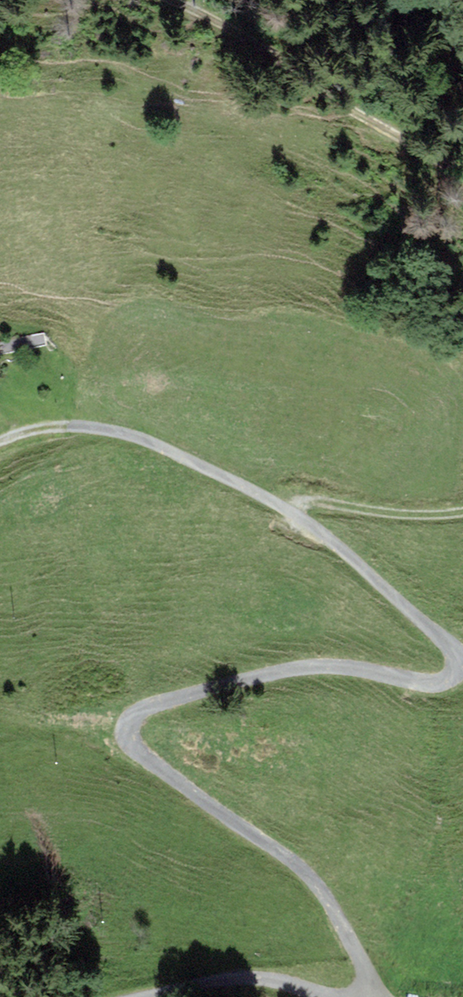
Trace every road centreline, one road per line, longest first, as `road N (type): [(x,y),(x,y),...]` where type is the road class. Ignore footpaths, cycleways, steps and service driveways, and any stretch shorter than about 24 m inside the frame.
road 1 (unclassified): [(152,996),(252,979),(344,996),(364,987),(367,975),(312,880),(137,752),(129,738),(134,716),(291,669),(344,668),(440,682),(458,659),(293,514),(157,444),(68,427)]
road 2 (track): [(462,172),(179,0)]
road 3 (track): [(293,514),(304,504),(406,515),(462,506)]

